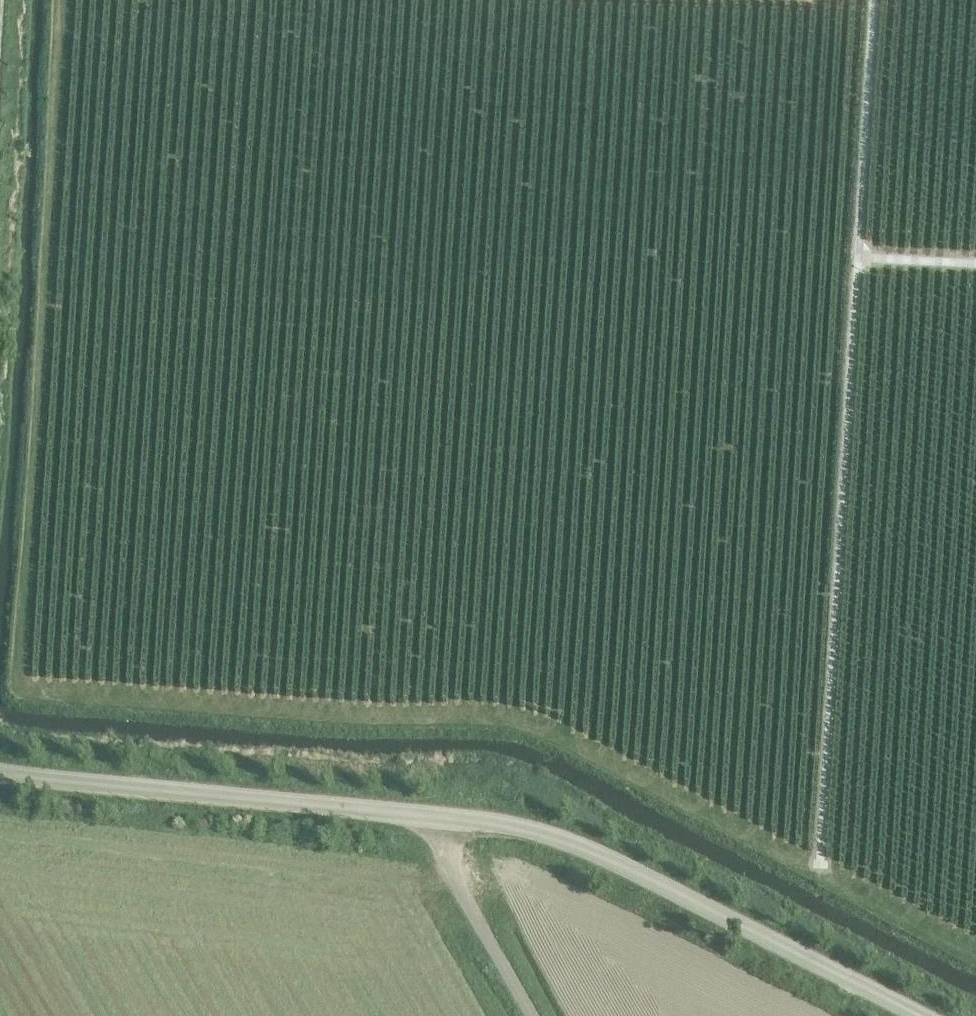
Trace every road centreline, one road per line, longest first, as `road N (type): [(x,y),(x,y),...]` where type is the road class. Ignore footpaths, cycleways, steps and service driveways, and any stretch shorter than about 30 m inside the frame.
road 1 (track): [(875,0),(822,873),(518,719),(28,695),(20,680),(64,0)]
road 2 (unclassified): [(921,1015),(535,831),(490,820),(0,774)]
road 3 (track): [(533,1015),(422,814)]
road 4 (track): [(822,873),(975,956)]

